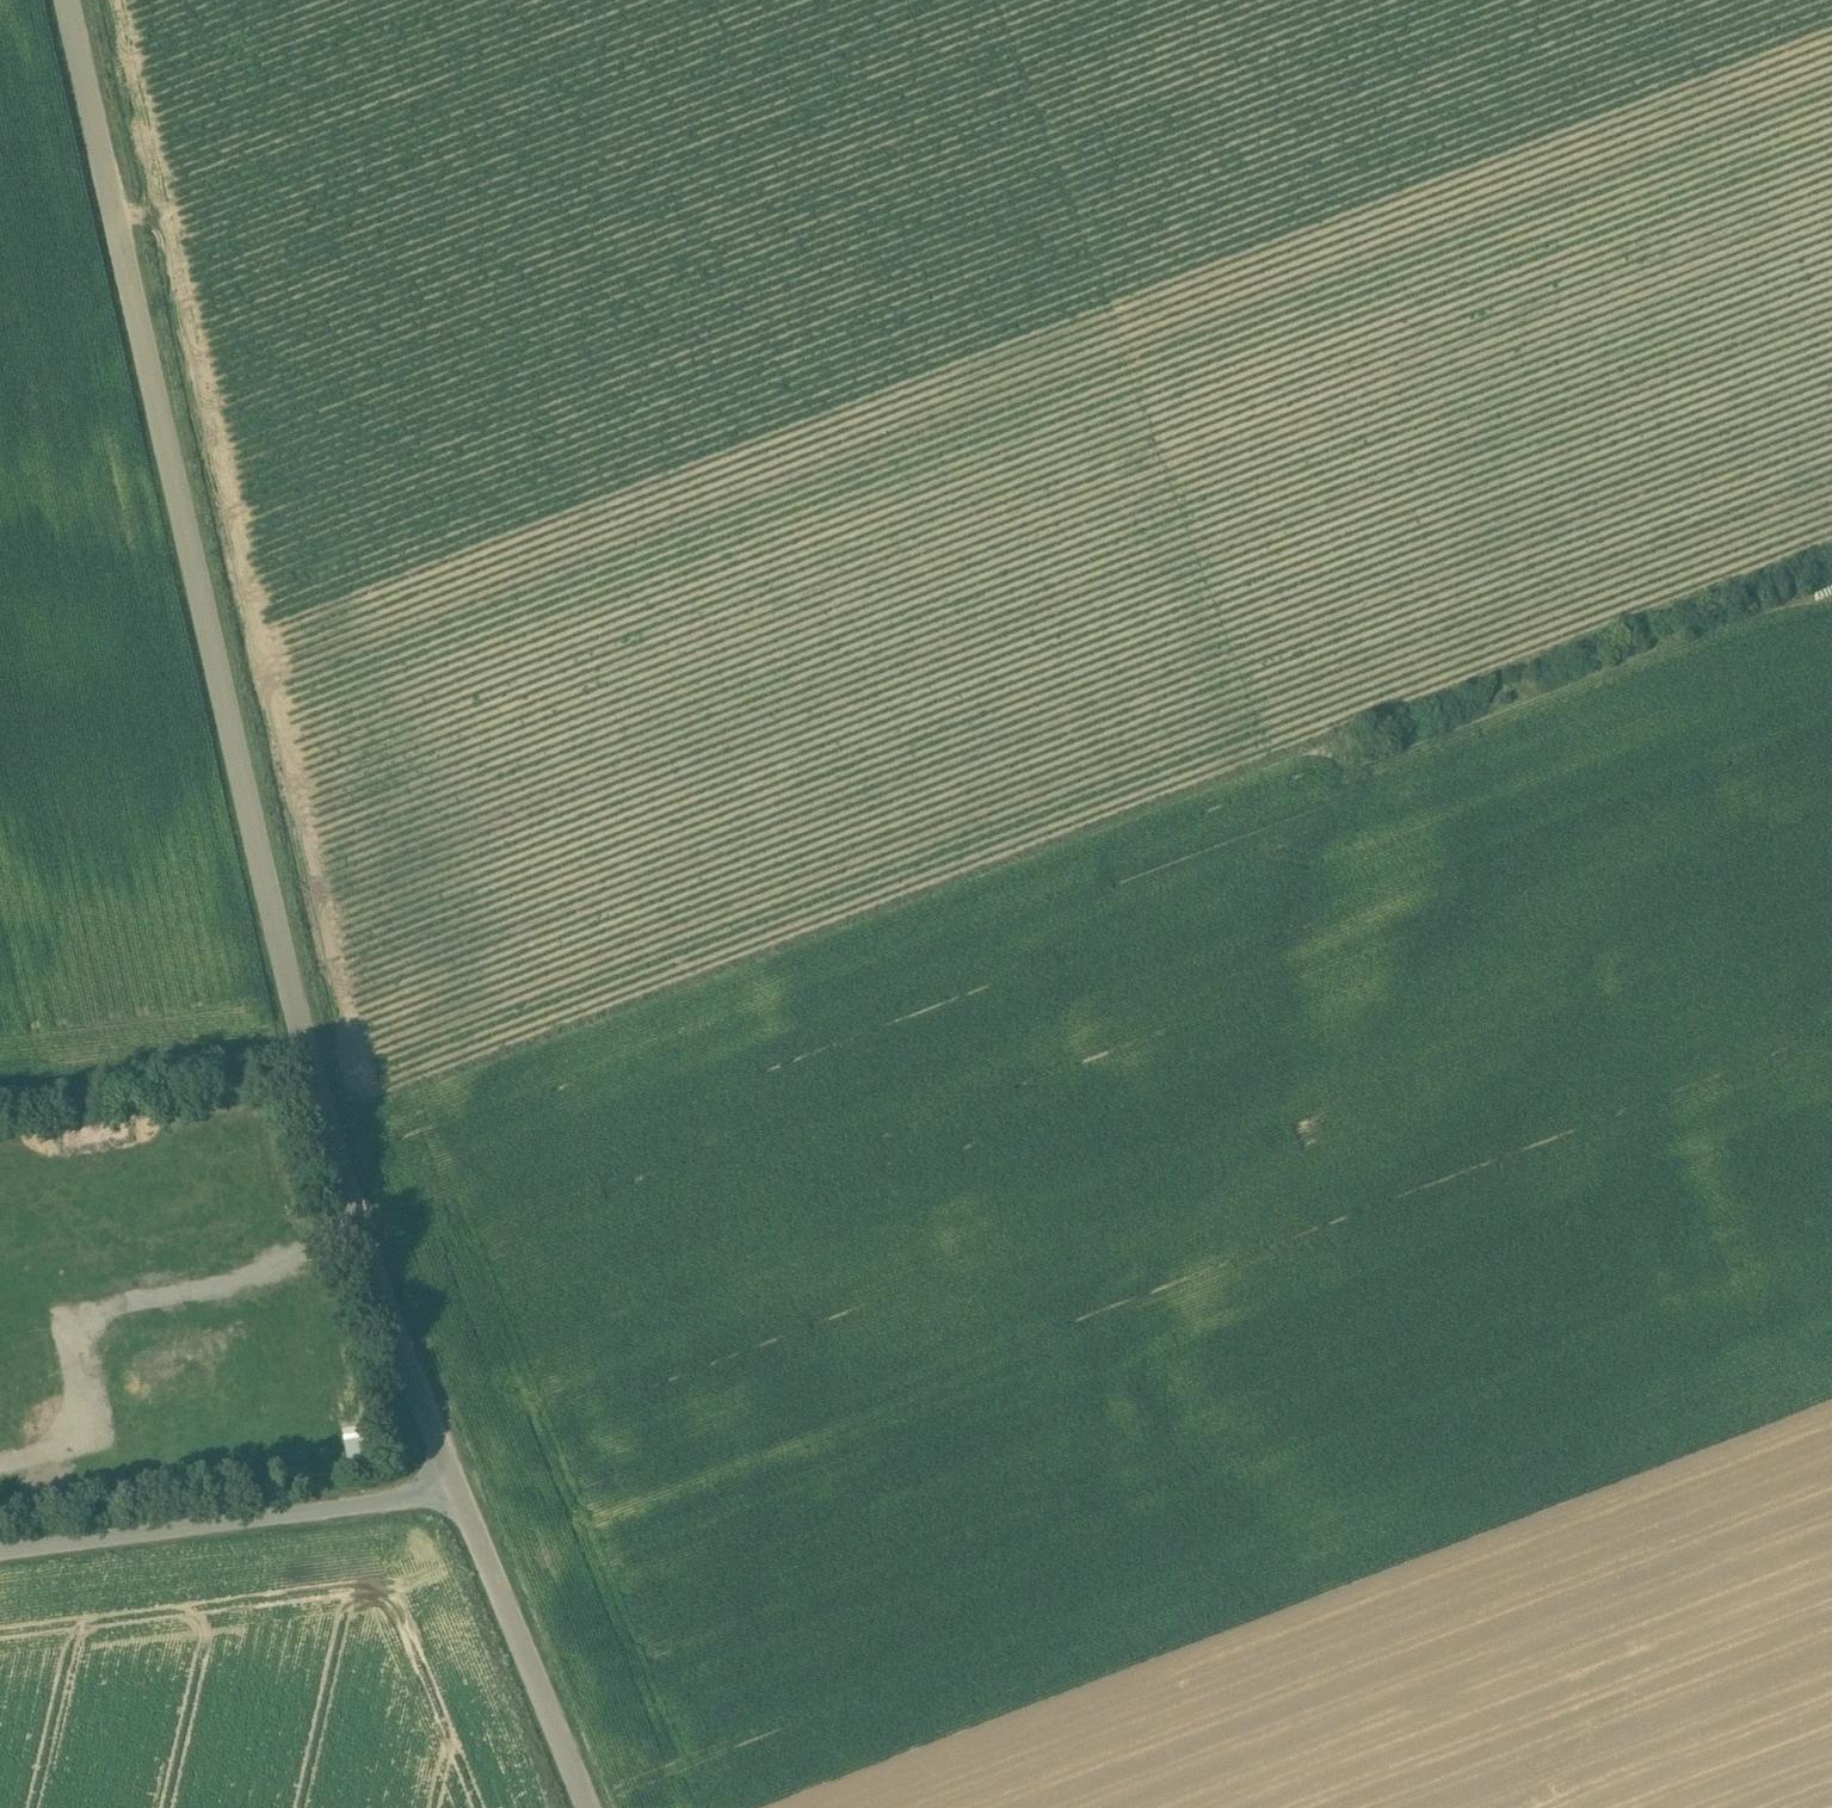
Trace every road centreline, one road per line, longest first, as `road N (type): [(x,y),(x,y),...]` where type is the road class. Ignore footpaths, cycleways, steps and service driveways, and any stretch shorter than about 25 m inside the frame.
road 1 (unclassified): [(67,0),(299,1045),(398,1341),(456,1481)]
road 2 (unclassified): [(0,1552),(375,1505),(456,1481)]
road 3 (unclassified): [(456,1481),(588,1807)]

